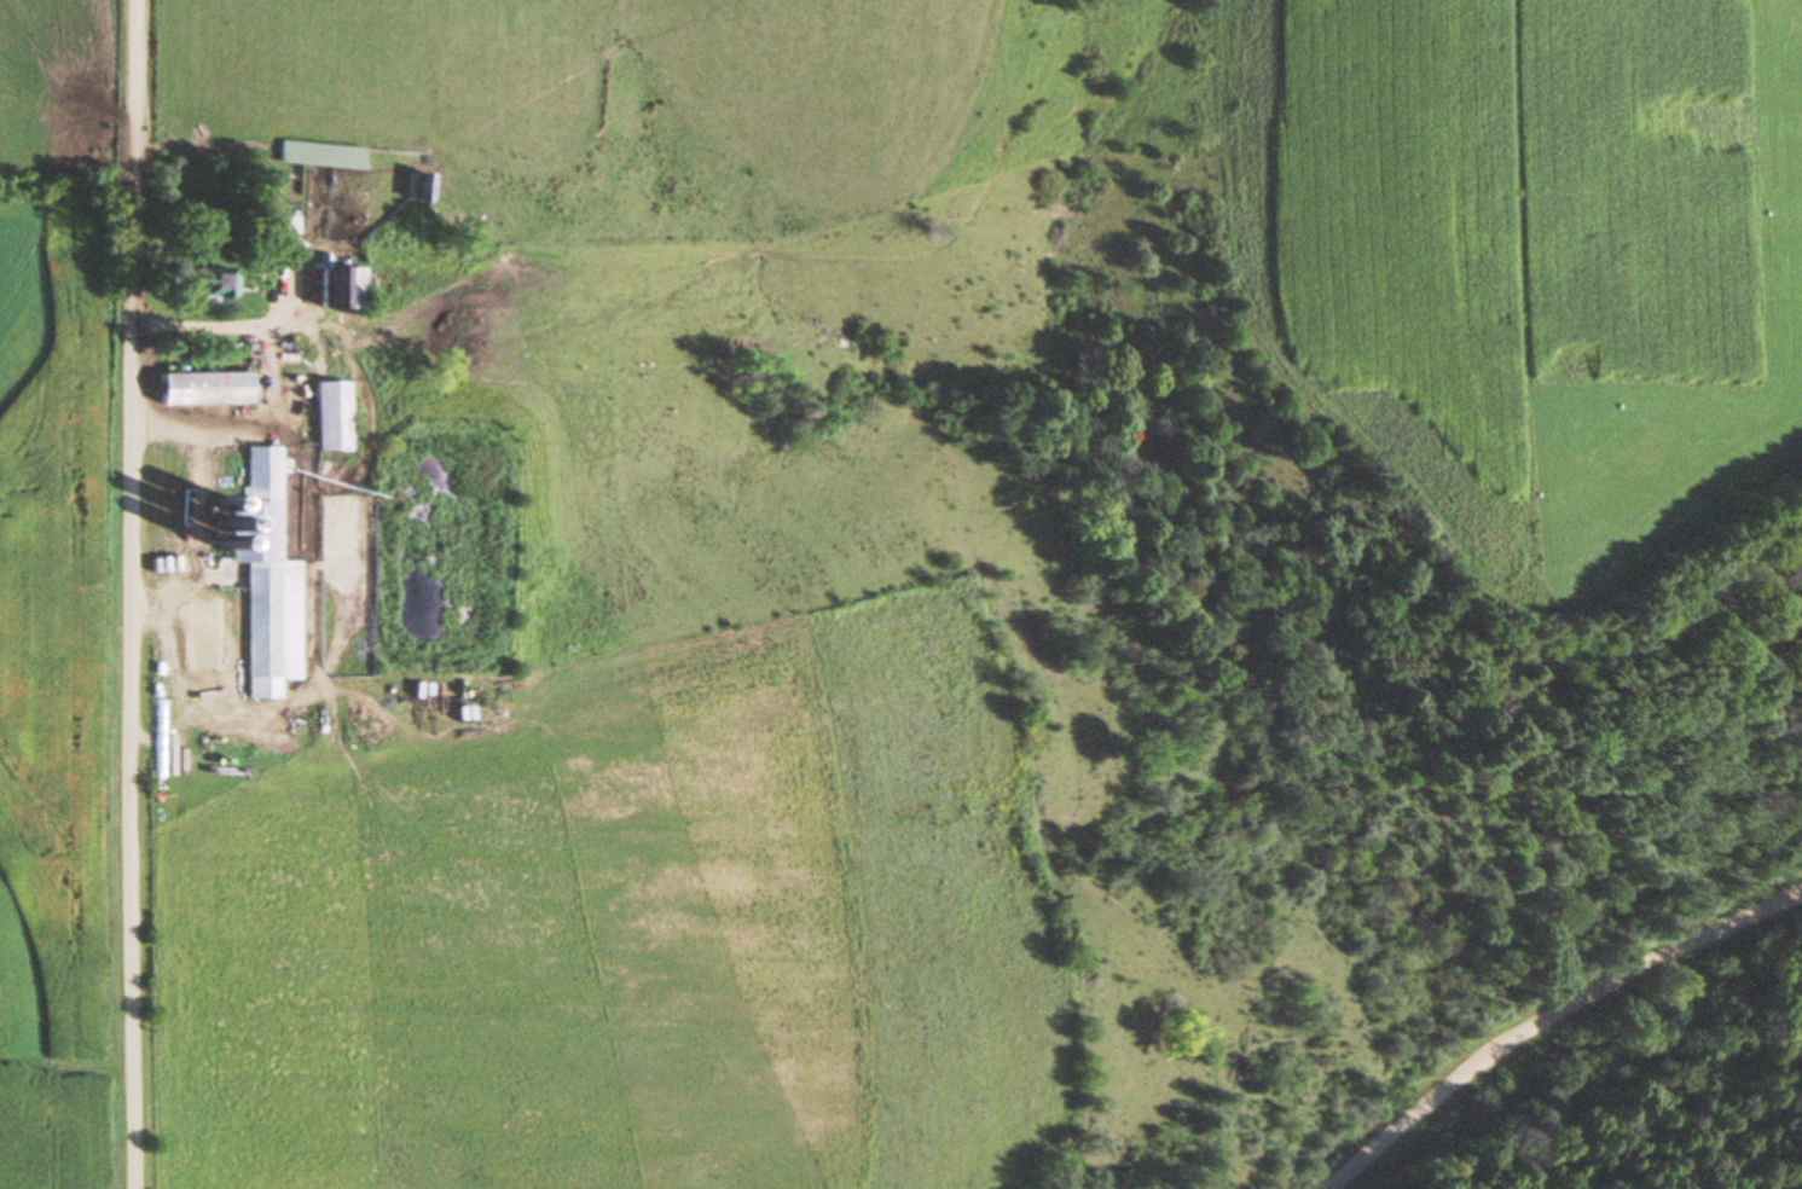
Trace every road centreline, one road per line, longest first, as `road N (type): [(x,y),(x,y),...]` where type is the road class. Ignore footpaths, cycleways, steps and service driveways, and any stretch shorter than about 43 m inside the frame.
road 1 (residential): [(131,1188),(133,0)]
road 2 (residential): [(1801,892),(1485,1048),(1412,1103),(1337,1188)]

